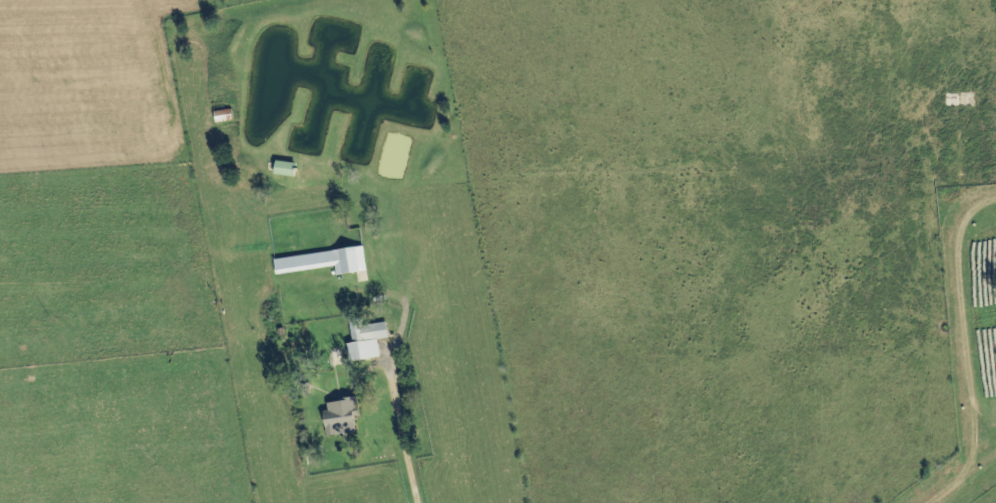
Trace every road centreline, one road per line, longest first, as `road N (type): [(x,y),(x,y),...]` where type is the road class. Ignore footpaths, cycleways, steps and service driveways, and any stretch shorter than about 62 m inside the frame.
road 1 (residential): [(995,208),(977,211),(962,246),(982,399),(962,473),(929,502)]

